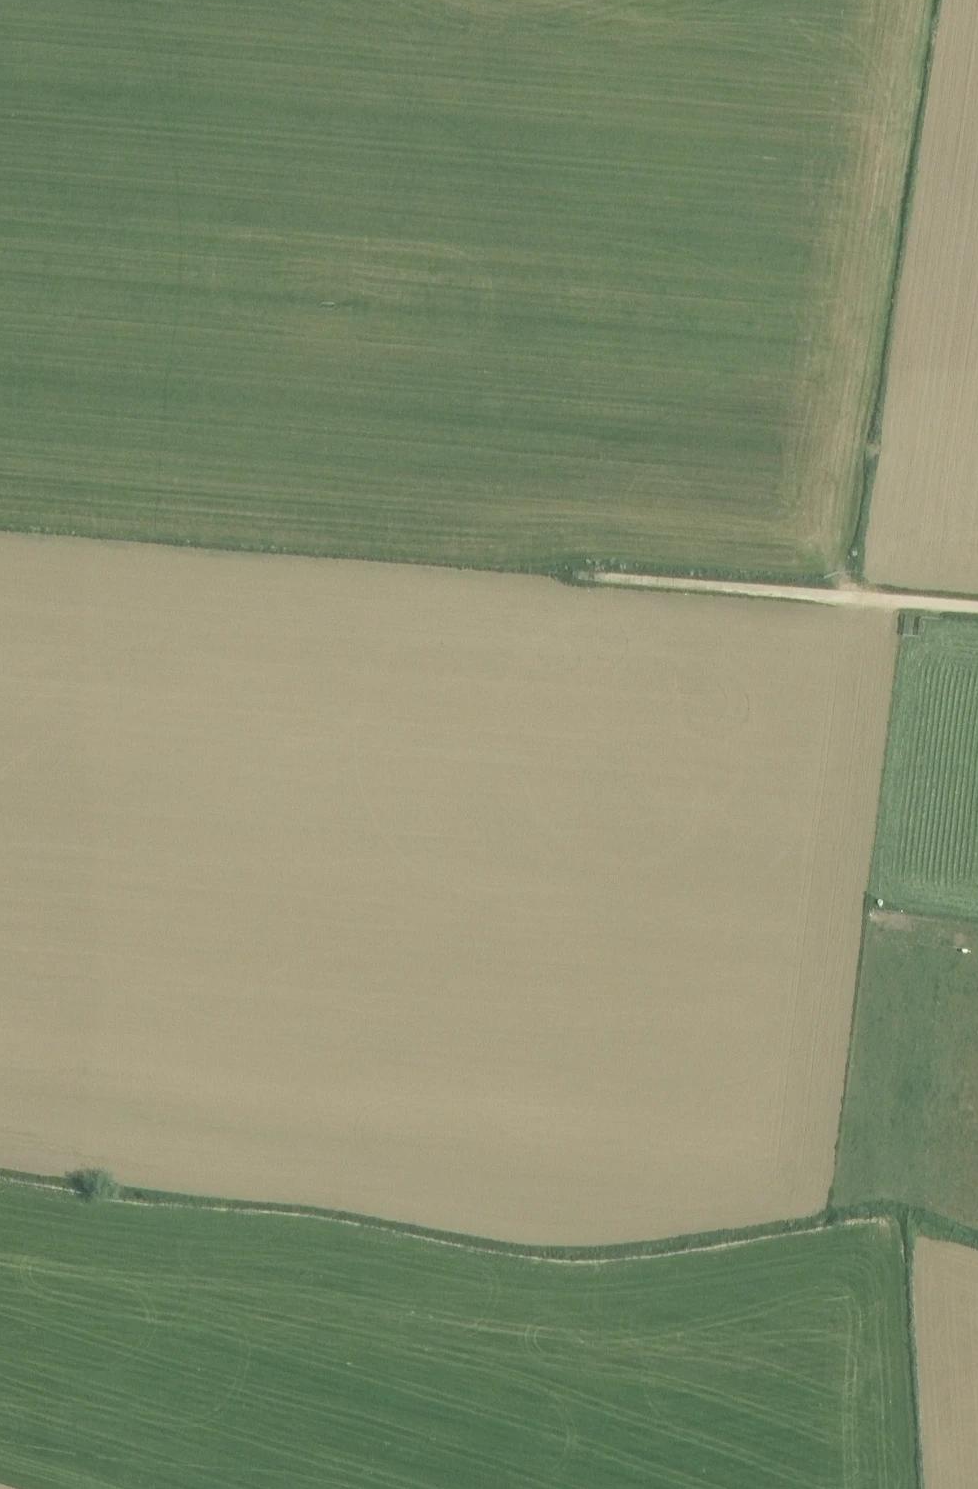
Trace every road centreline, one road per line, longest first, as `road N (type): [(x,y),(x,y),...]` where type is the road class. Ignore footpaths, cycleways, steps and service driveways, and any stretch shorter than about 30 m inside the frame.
road 1 (track): [(588,576),(977,607)]

